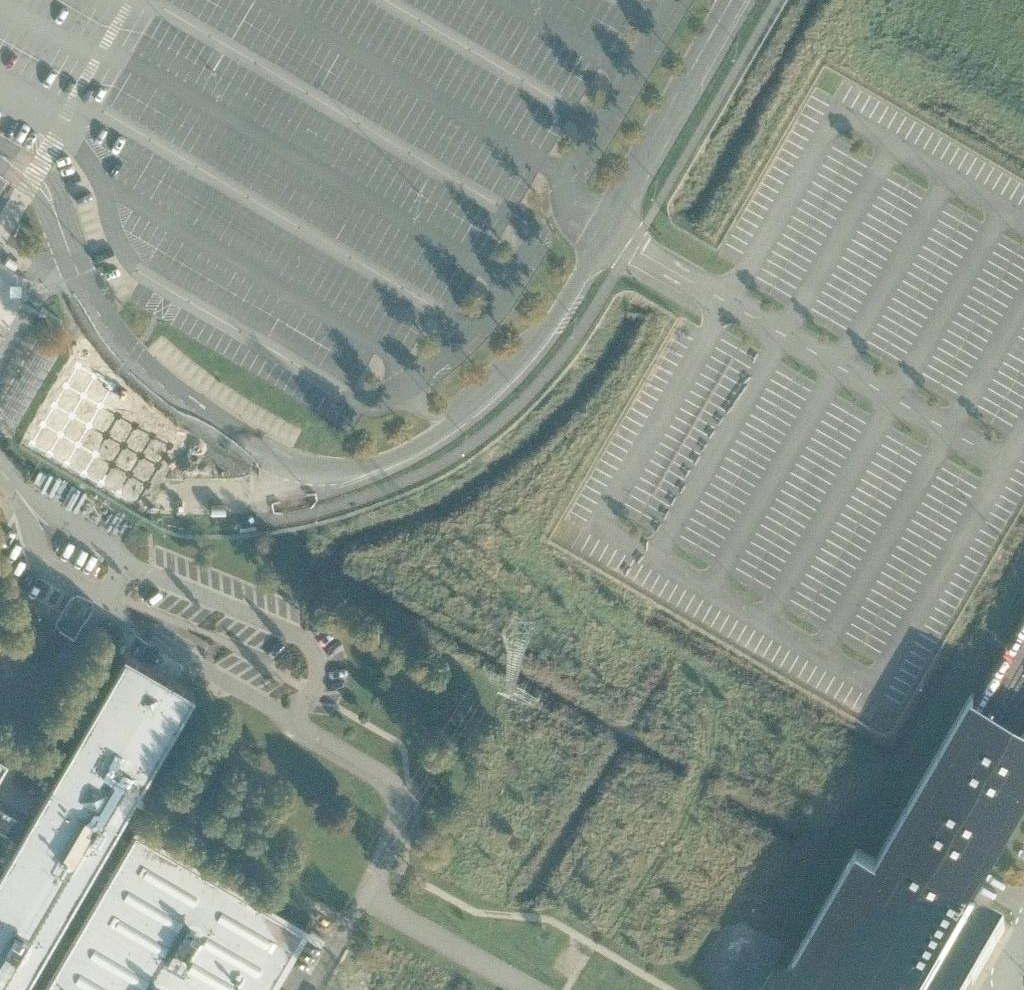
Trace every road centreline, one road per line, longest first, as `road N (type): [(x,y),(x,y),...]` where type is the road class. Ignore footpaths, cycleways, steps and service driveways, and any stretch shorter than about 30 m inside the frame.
road 1 (unclassified): [(602,224),(732,0)]

